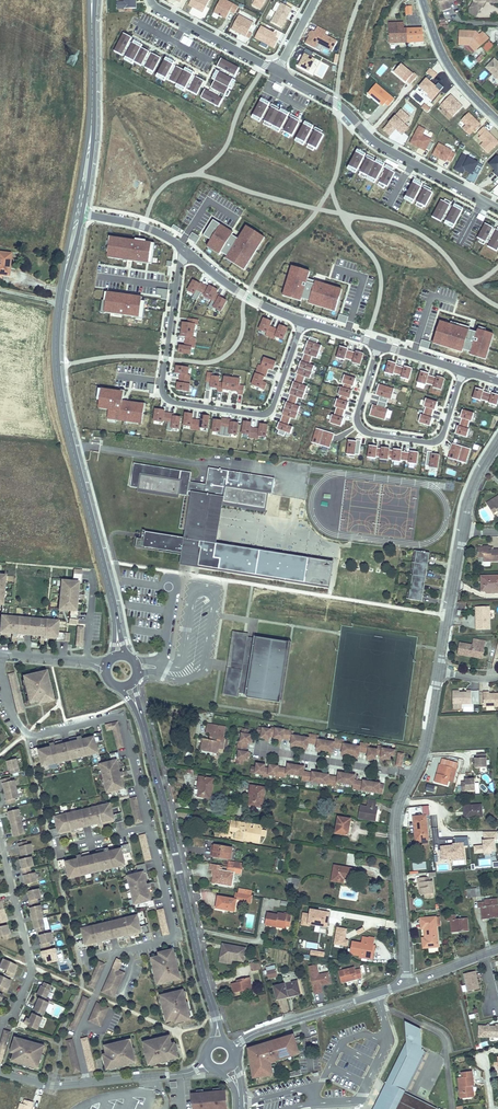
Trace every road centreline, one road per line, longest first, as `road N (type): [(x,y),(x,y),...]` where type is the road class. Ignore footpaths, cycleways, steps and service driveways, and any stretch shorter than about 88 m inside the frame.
road 1 (residential): [(303,321),(267,413),(170,402),(162,382),(187,251)]
road 2 (tertiary): [(116,621),(61,401),(61,291)]
road 3 (residential): [(408,983),(398,822),(427,749),(439,672)]
road 4 (tertiary): [(216,1019),(141,719)]
road 5 (residential): [(3,653),(3,684),(27,733),(121,715),(148,828)]
road 6 (residential): [(275,70),(340,106),(379,144),(497,208)]
road 7 (residential): [(463,369),(439,439),(365,432),(357,415),(379,344)]
road 8 (residential): [(0,1020),(11,1017),(31,972),(0,837)]
road 9 (unclassified): [(232,1047),(408,983)]
road 10 (residential): [(148,828),(176,938),(114,953)]
road 11 (residential): [(439,672),(463,530)]
road 12 (tertiary): [(422,0),(432,34),(497,118)]
road 13 (residential): [(153,0),(275,70)]
road 14 (residential): [(114,953),(78,1039),(88,1084)]
road 15 (residential): [(303,321),(247,296),(187,251)]
road 16 (unclassified): [(88,1084),(189,1073),(208,1062)]

